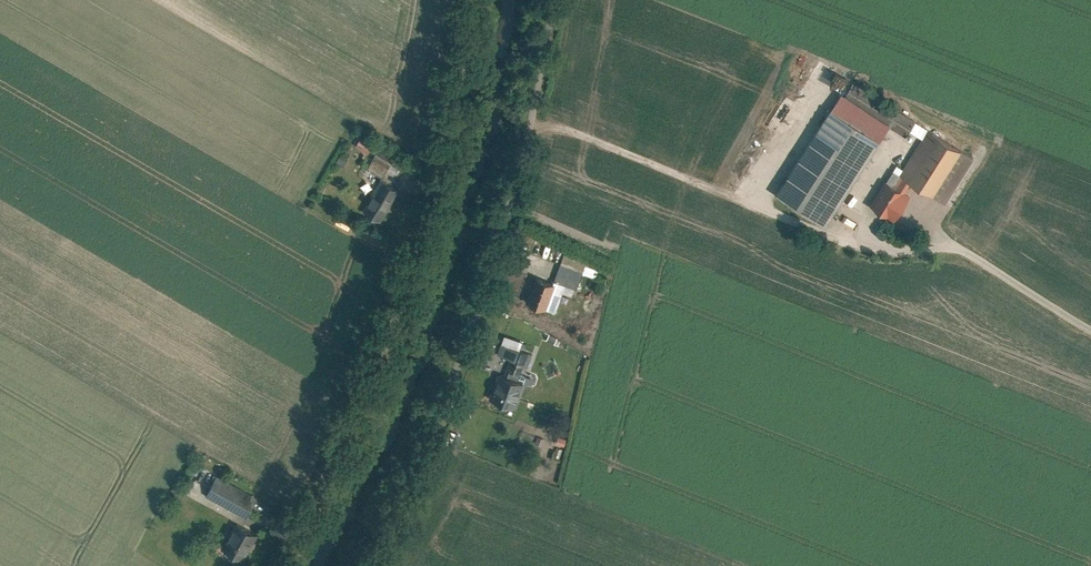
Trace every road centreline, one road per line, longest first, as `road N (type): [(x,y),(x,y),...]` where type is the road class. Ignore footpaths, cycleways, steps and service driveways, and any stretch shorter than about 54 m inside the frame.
road 1 (unclassified): [(260,565),(414,239),(447,119),(466,0)]
road 2 (unclassified): [(343,565),(446,360),(478,268),(522,109),(538,0)]
road 3 (track): [(729,194),(522,109)]

